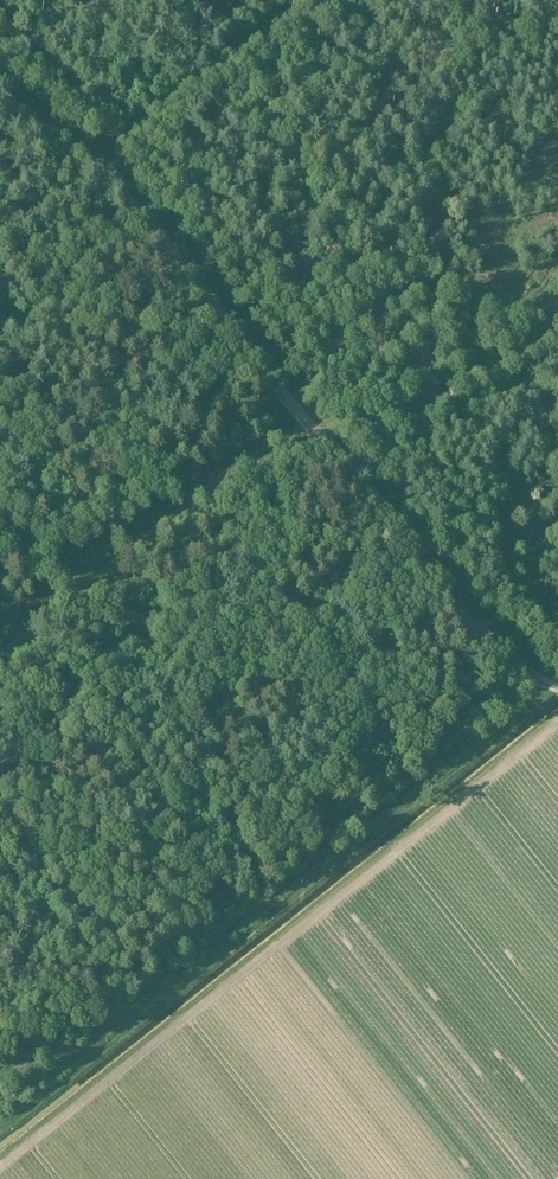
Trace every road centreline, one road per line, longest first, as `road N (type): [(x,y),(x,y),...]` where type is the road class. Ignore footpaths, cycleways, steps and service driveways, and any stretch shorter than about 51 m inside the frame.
road 1 (track): [(0,88),(138,205),(450,598),(497,644),(557,684)]
road 2 (track): [(0,1131),(557,684)]
road 3 (track): [(0,653),(265,447),(468,380),(557,321)]

